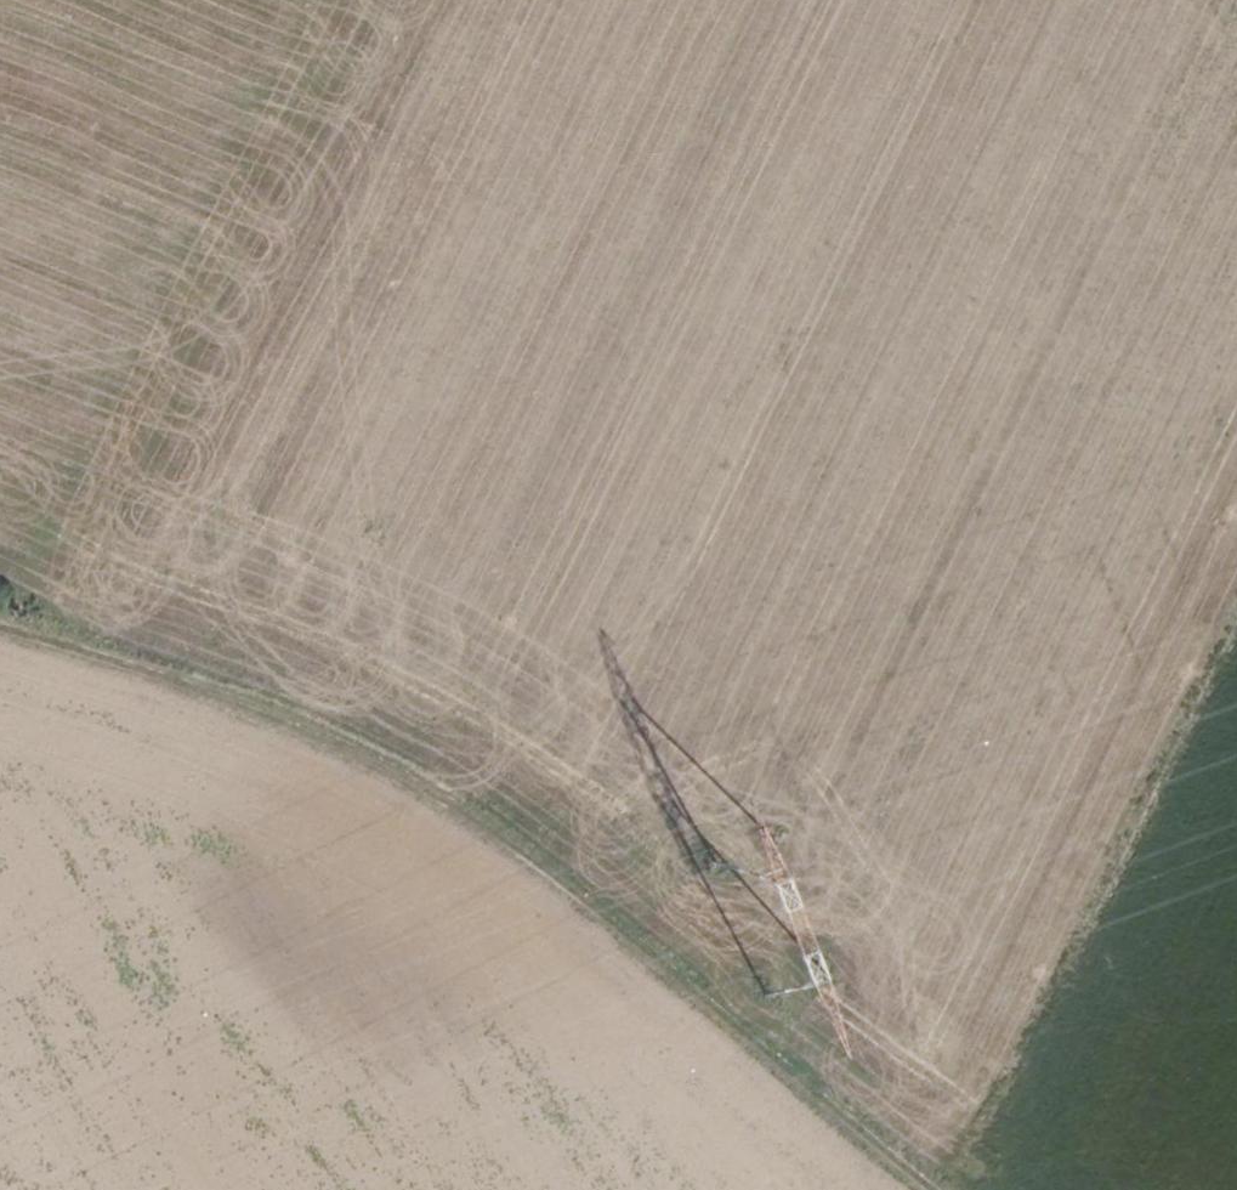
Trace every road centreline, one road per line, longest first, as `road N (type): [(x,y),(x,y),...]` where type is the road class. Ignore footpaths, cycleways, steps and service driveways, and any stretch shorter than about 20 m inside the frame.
road 1 (track): [(0,642),(422,798),(603,928),(927,1189)]

